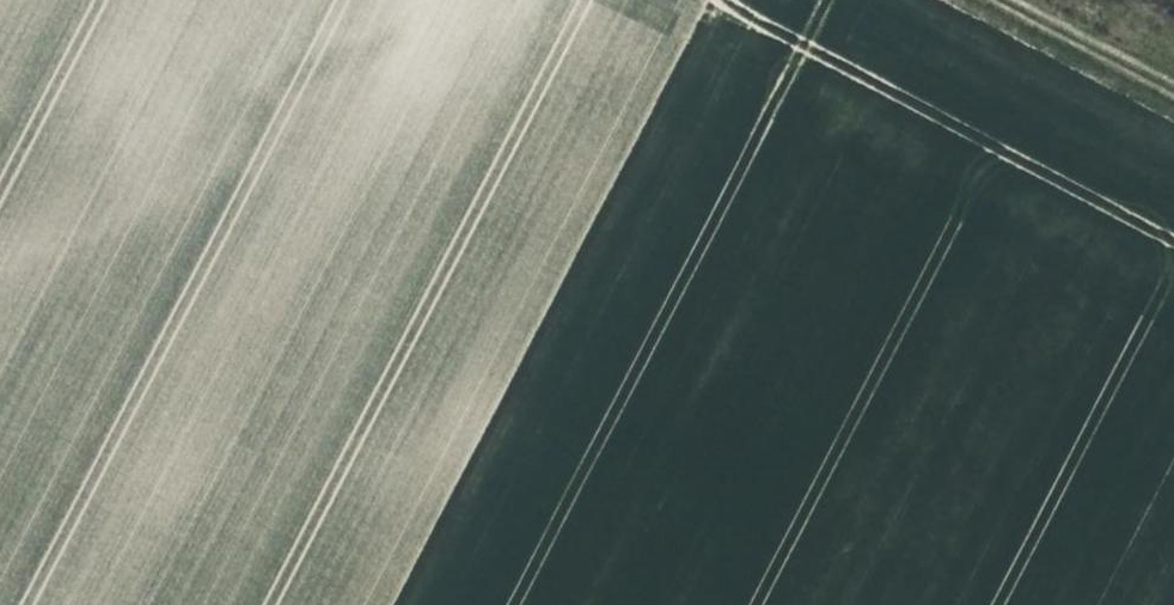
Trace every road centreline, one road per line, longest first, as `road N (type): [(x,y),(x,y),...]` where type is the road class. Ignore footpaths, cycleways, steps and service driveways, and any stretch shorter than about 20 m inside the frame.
road 1 (track): [(991,0),(1173,95)]

